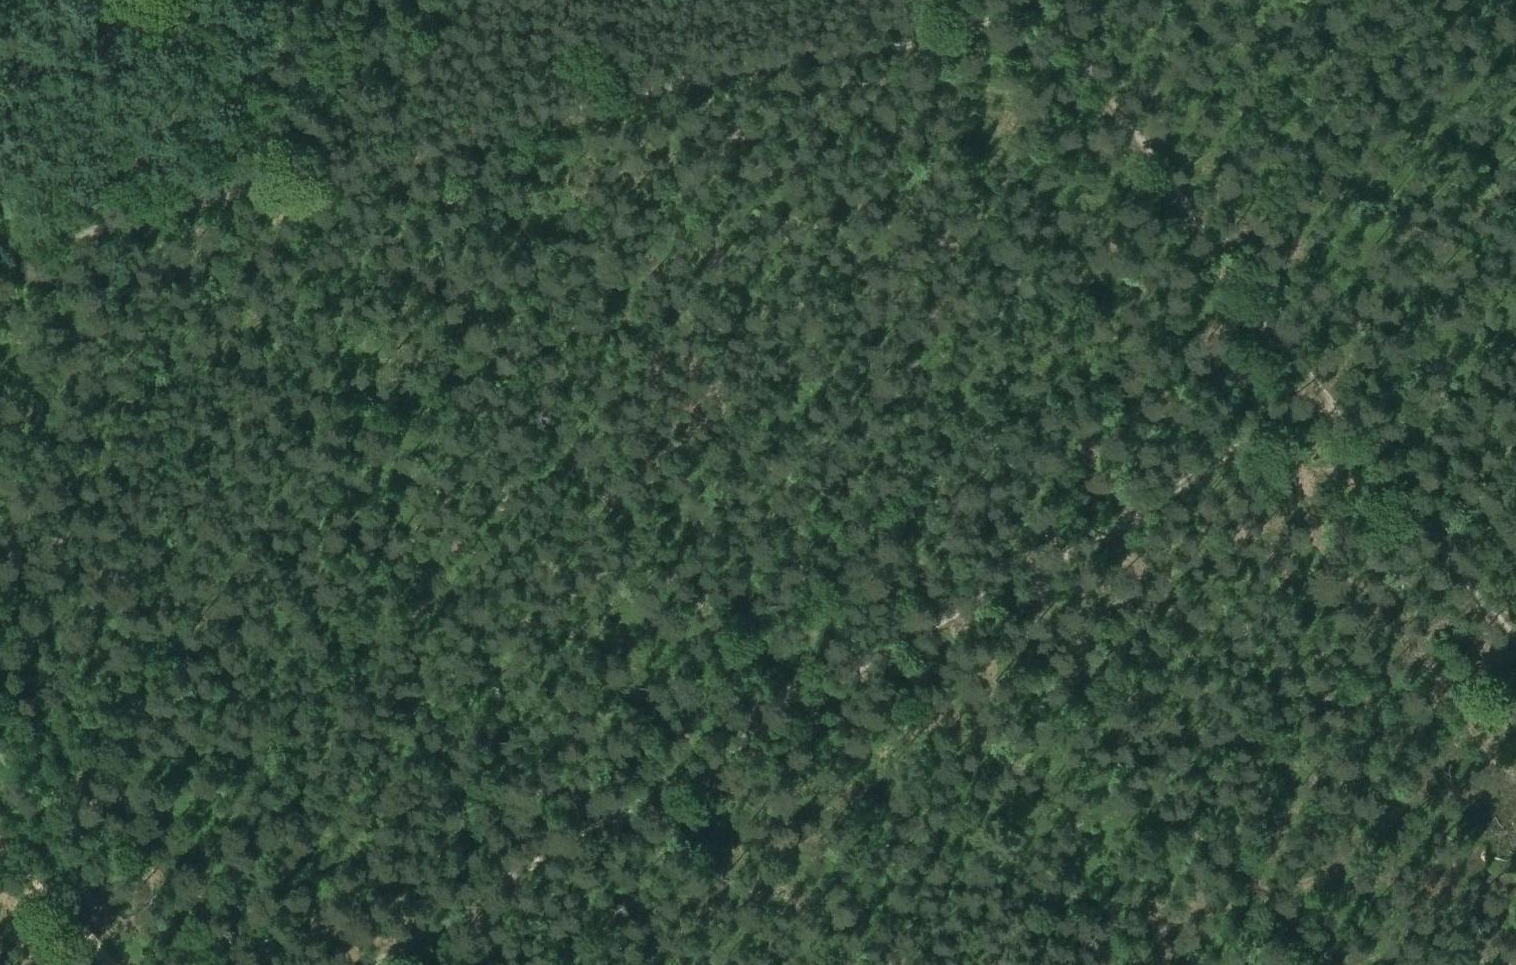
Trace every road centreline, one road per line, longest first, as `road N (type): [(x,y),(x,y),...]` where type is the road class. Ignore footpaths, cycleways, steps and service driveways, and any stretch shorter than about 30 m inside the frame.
road 1 (track): [(1040,9),(731,72),(0,246)]
road 2 (track): [(1515,641),(1378,458),(1320,399),(1040,9)]
road 3 (track): [(0,843),(108,964)]

